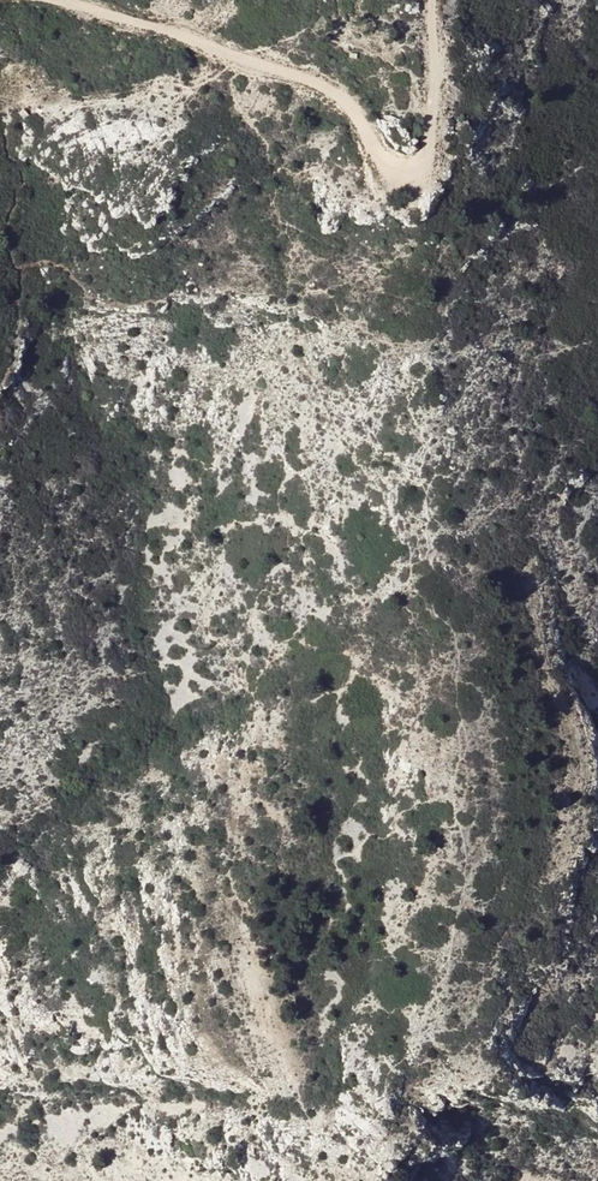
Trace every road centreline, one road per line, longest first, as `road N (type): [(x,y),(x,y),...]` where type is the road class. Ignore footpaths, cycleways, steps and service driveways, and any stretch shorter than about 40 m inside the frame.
road 1 (track): [(70,0),(329,86),(357,107),(390,175),(404,183),(418,181),(427,166),(428,0)]

